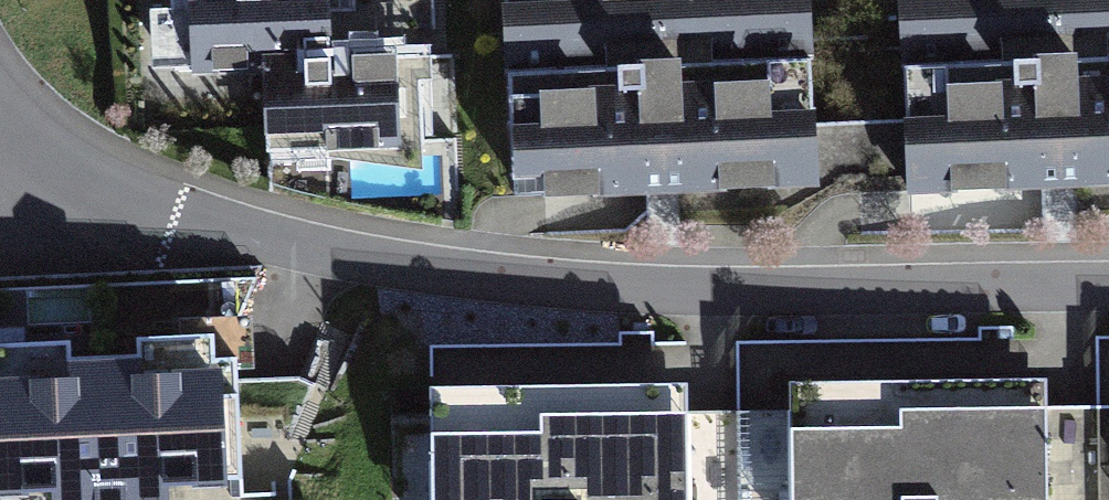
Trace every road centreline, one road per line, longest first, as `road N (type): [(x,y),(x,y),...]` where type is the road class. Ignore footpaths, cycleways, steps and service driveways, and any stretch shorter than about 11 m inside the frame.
road 1 (residential): [(0,120),(25,148),(285,244),(612,292),(1108,276)]

